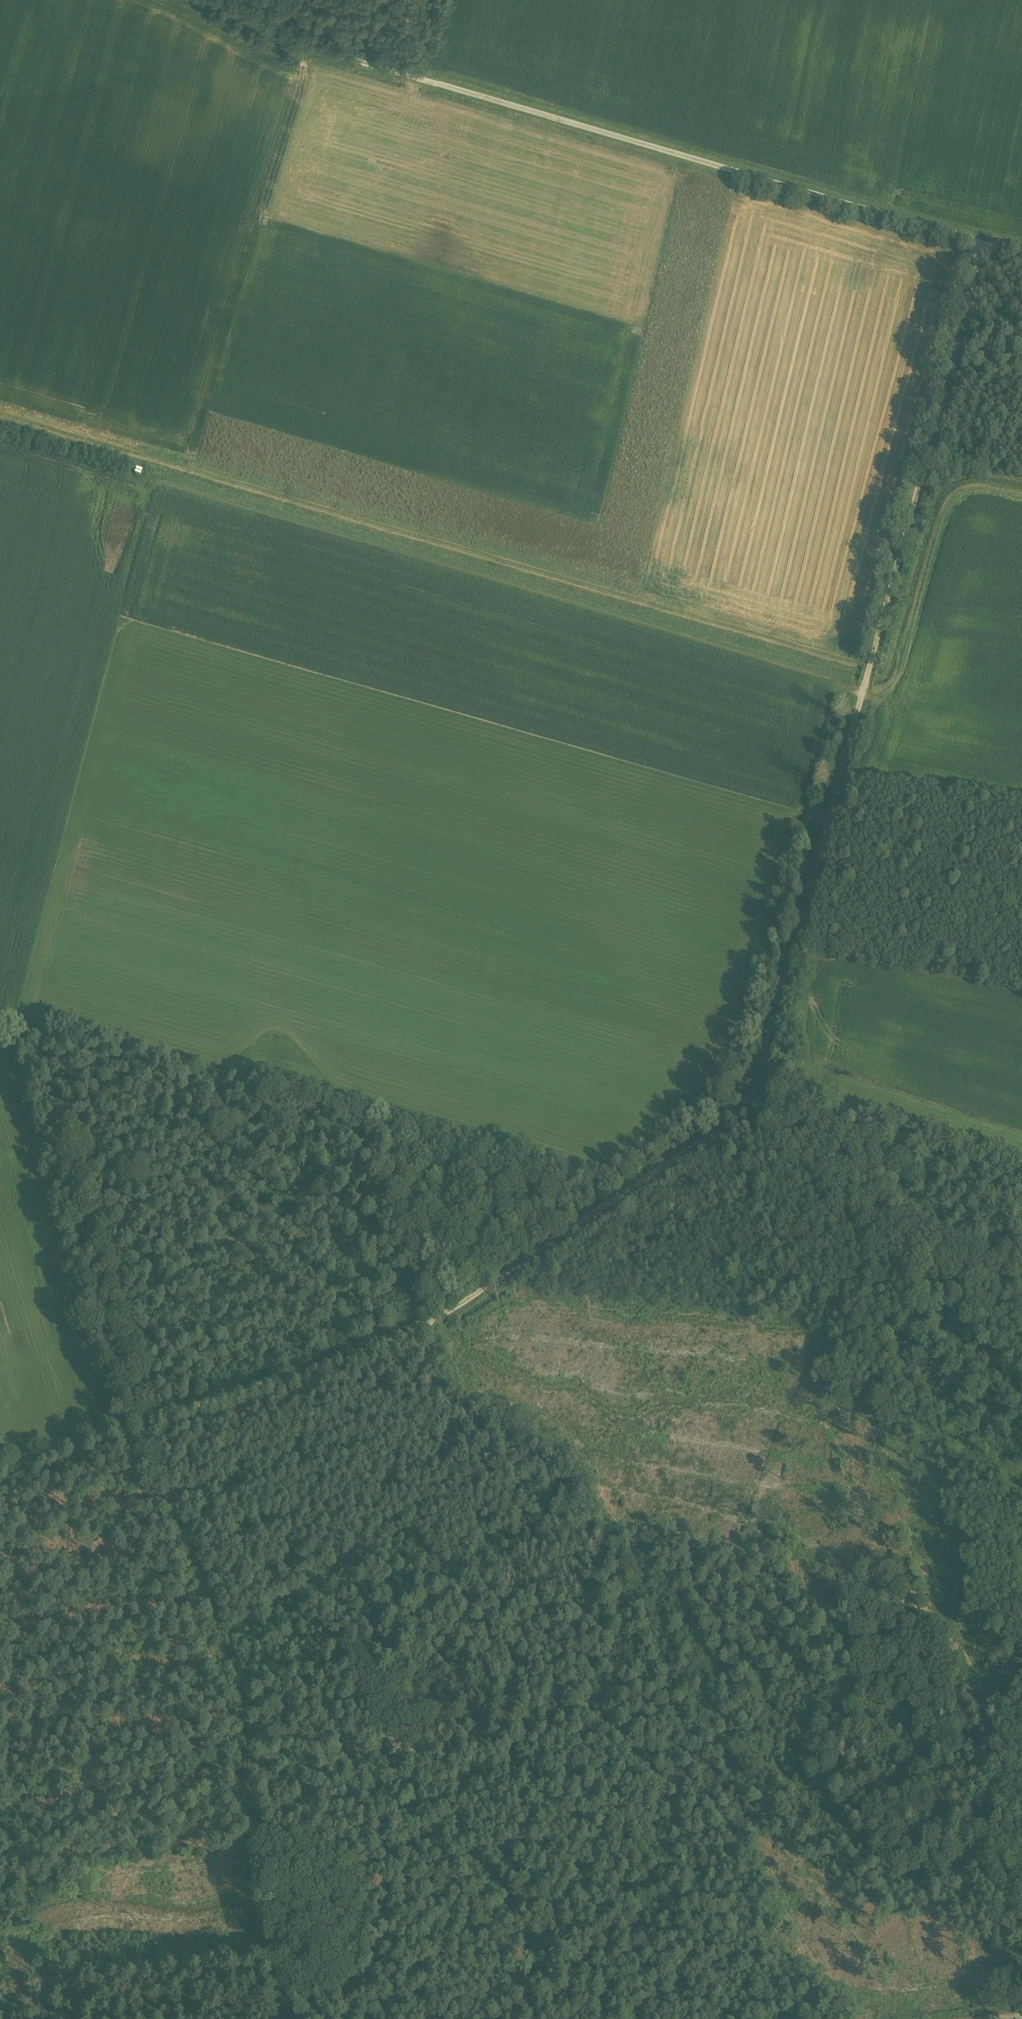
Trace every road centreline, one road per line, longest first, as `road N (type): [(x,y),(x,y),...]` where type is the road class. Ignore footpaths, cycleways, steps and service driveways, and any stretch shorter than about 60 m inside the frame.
road 1 (track): [(1021,252),(986,245),(761,1085),(740,1114),(452,1308),(137,1425)]
road 2 (unclassified): [(232,0),(339,53),(986,245)]
road 3 (track): [(137,1425),(0,1465)]

